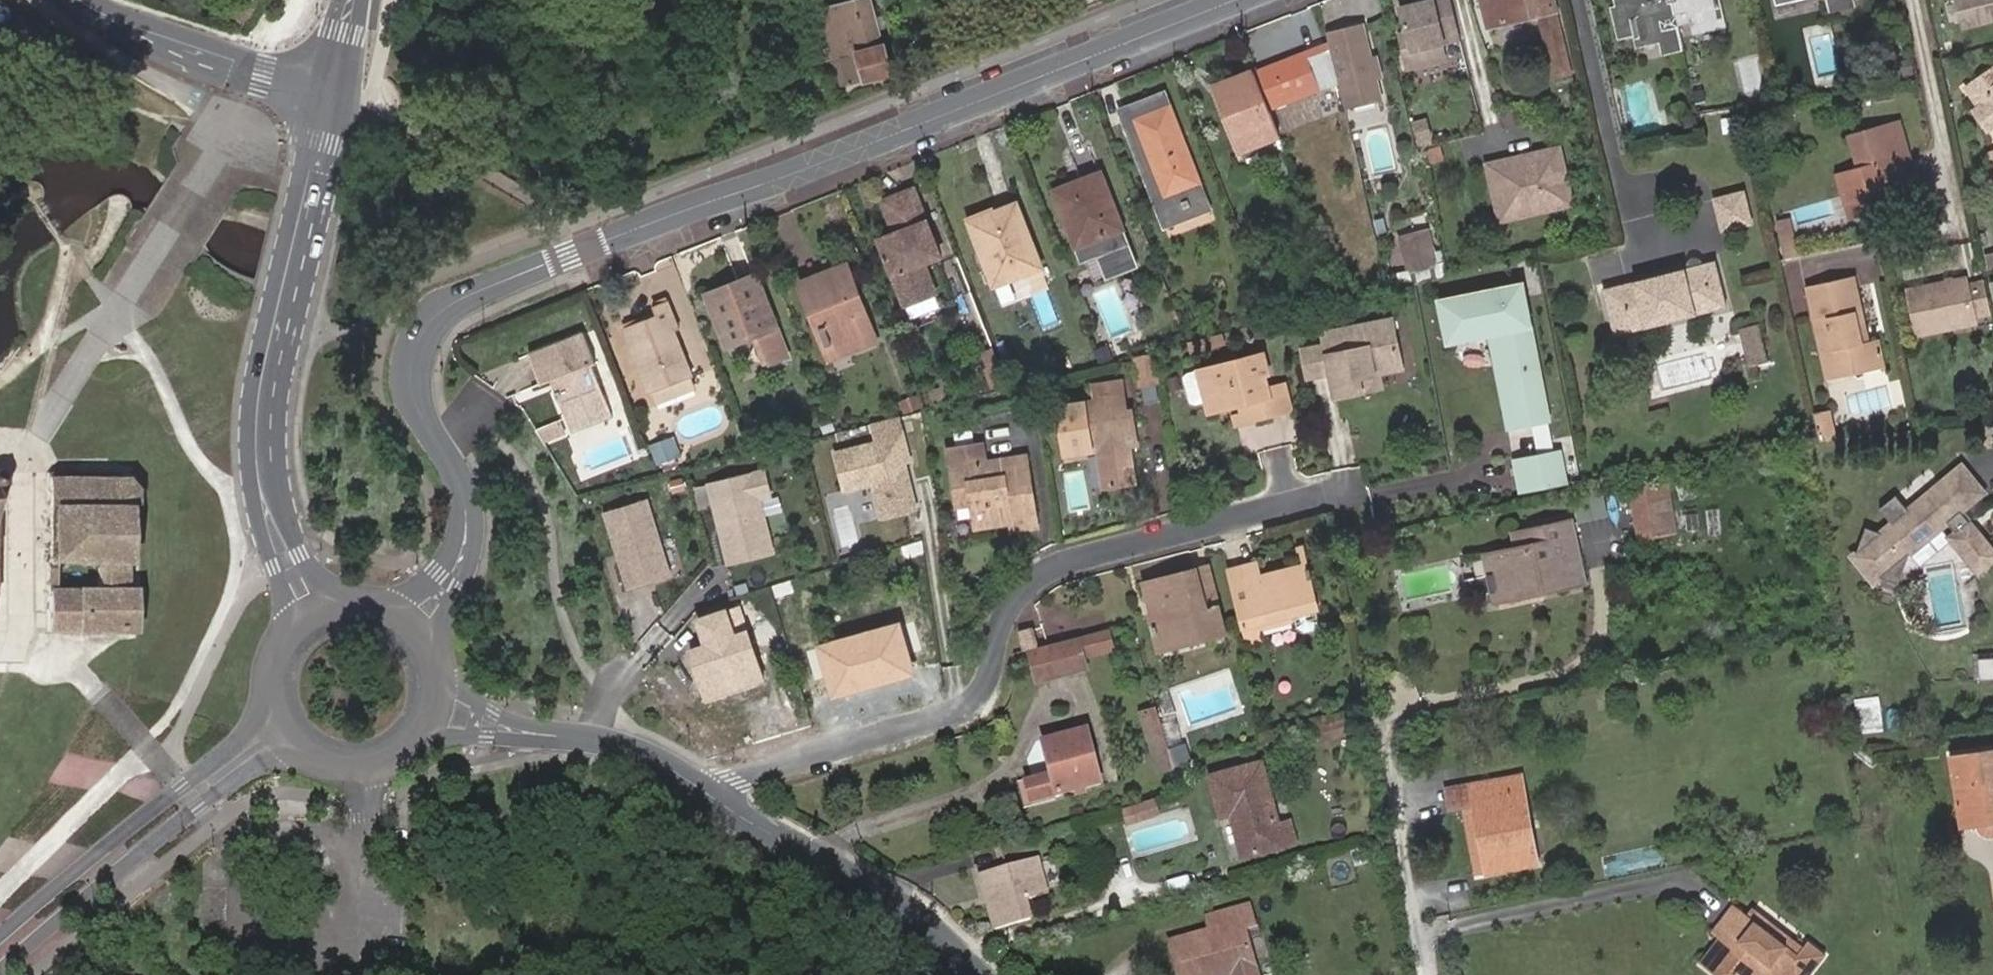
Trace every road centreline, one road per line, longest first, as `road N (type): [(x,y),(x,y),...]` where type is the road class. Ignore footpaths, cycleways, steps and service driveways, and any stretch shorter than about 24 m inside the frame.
road 1 (tertiary): [(408,633),(459,563),(467,530),(462,486),(417,412),(414,380),(434,323),(464,299),(1226,0)]
road 2 (residential): [(700,789),(965,708),(981,696),(1026,591),(1068,559),(1349,490)]
road 3 (primary): [(329,90),(257,399),(260,469),(289,558)]
road 4 (primary): [(0,974),(211,798),(308,735)]
road 5 (primary): [(284,694),(253,729),(0,938)]
road 6 (tertiary): [(700,789),(875,889),(974,974)]
road 7 (tertiary): [(423,699),(535,734),(611,744),(700,789)]
road 8 (tertiary): [(329,90),(183,51),(81,0)]
road 9 (primary): [(308,735),(348,751),(369,750),(403,732),(423,699)]

